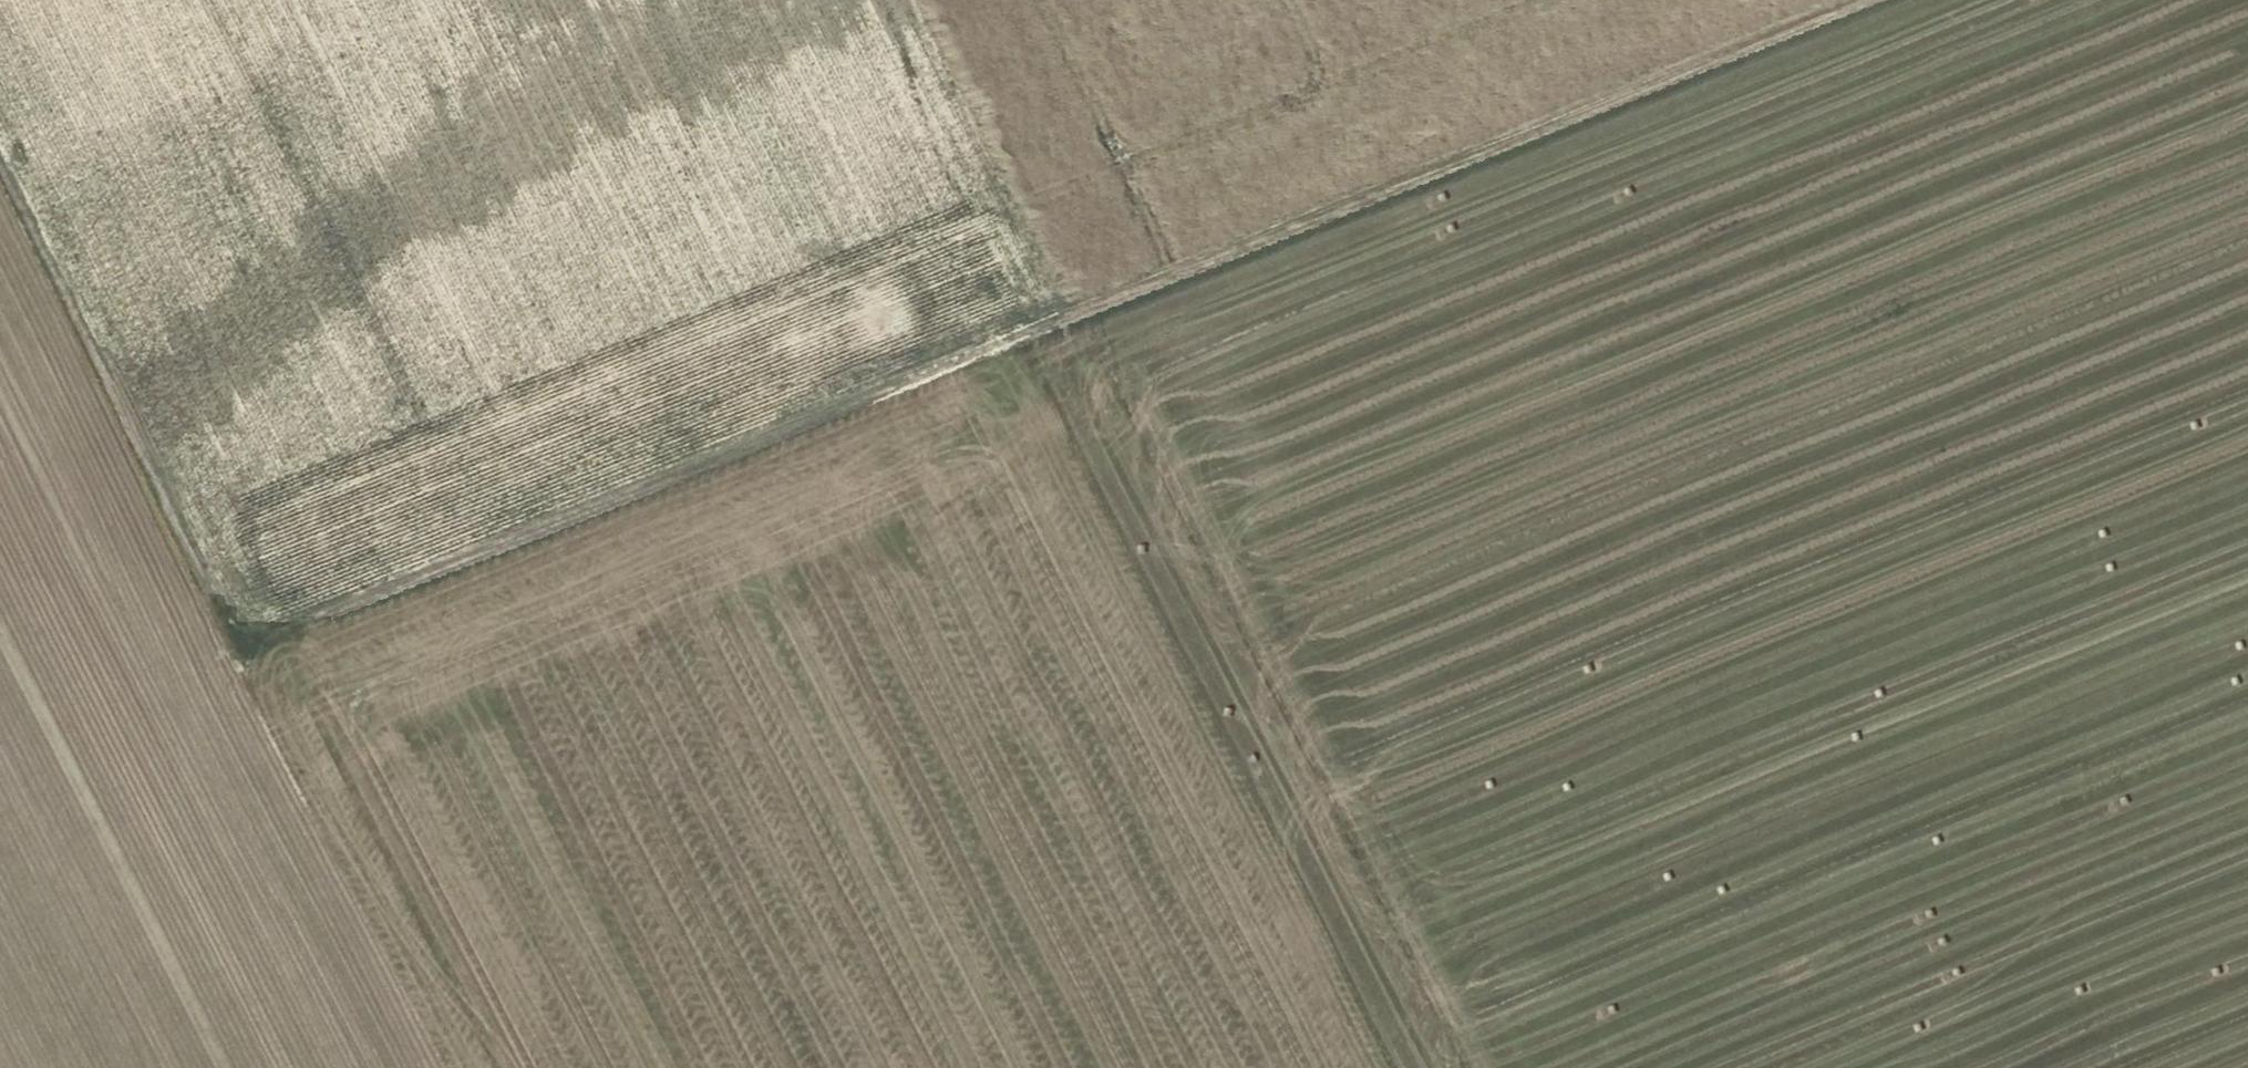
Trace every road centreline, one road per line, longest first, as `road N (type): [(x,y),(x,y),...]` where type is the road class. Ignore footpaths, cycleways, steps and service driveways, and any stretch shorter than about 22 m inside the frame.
road 1 (track): [(1846,0),(287,630),(220,619),(0,187)]

